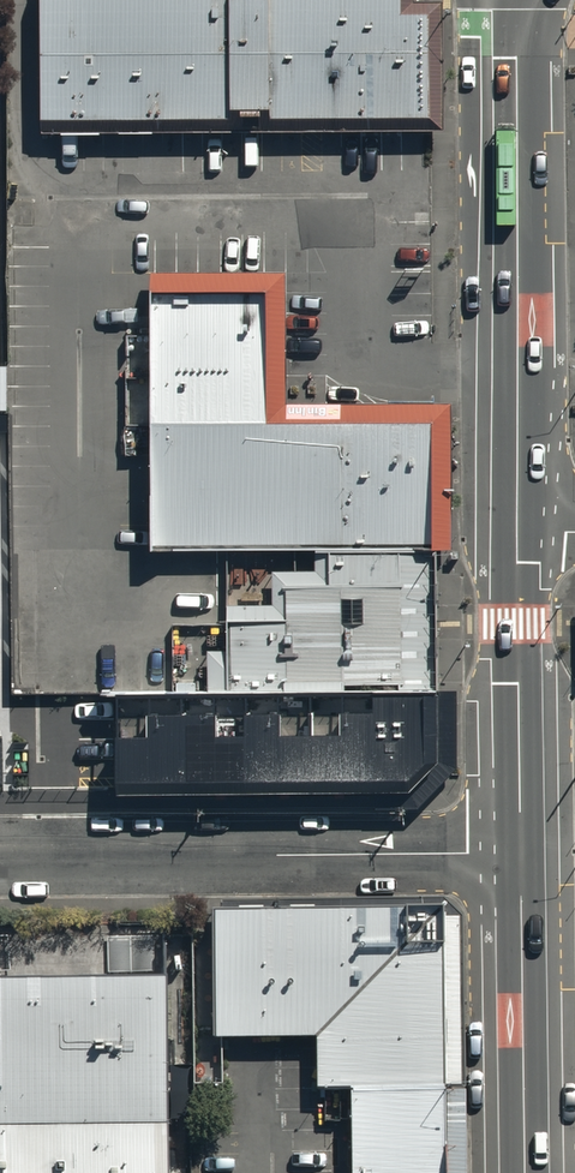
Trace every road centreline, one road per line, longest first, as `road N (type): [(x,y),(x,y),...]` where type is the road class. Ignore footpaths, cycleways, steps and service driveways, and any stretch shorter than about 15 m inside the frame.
road 1 (tertiary): [(514,0),(521,531)]
road 2 (residential): [(524,856),(0,856)]
road 3 (tertiary): [(521,531),(524,856)]
road 4 (tertiary): [(524,856),(528,1172)]

